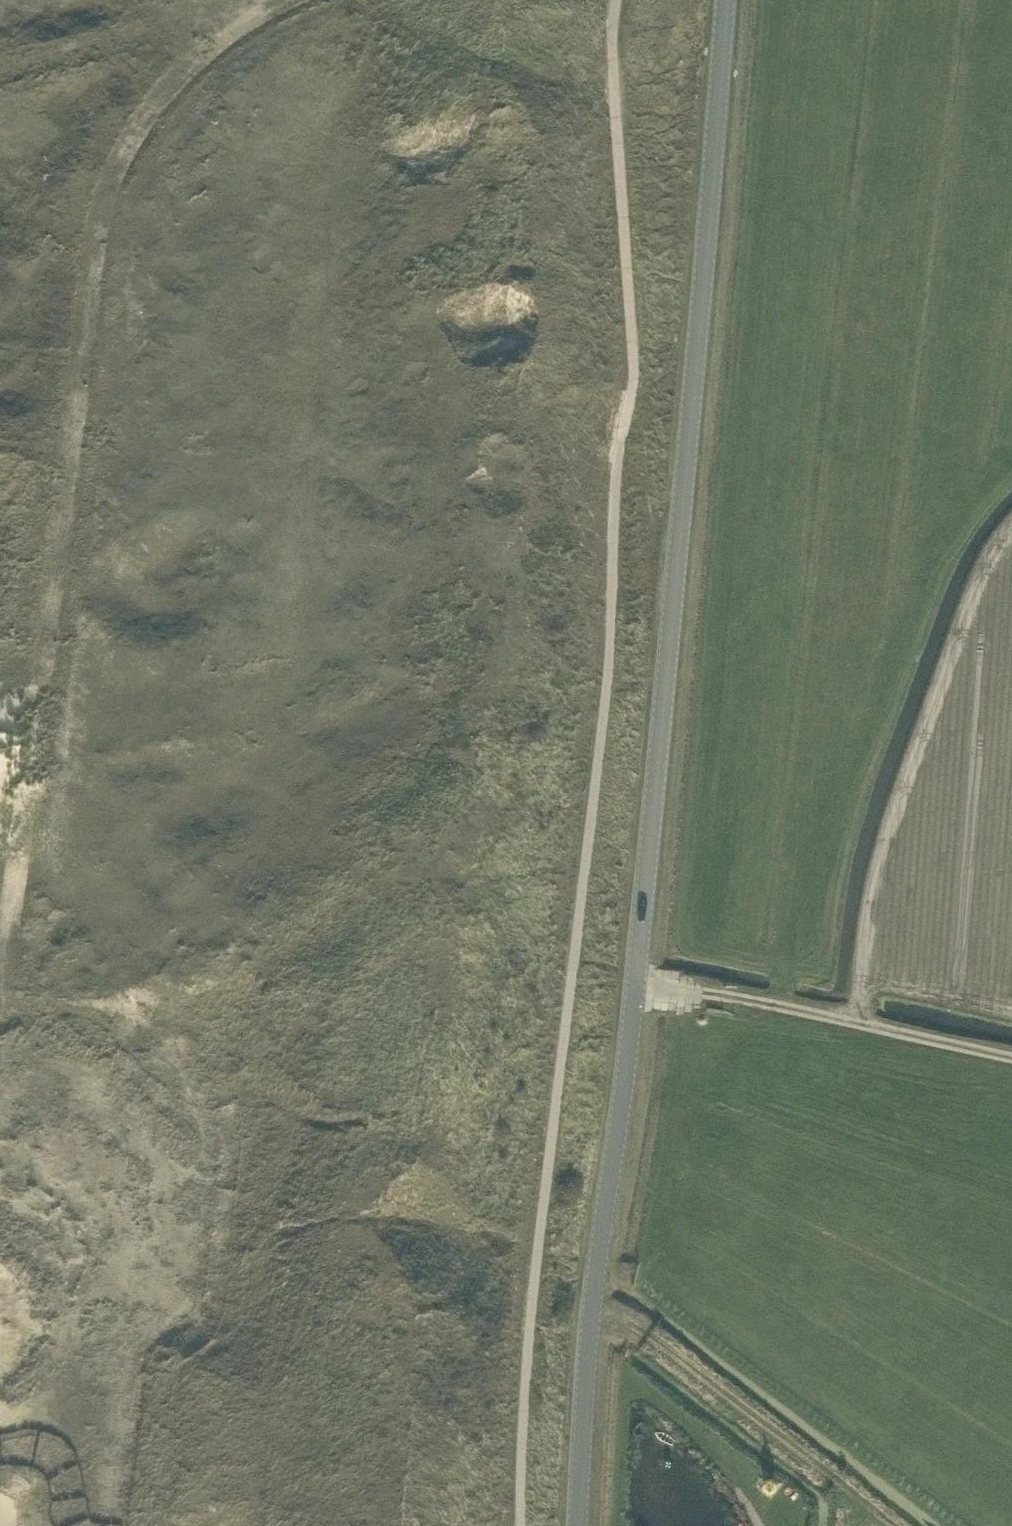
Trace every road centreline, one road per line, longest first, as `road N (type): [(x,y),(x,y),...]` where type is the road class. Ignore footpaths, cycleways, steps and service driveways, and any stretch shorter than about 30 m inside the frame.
road 1 (secondary): [(579,1525),(592,1292),(657,789),(728,0)]
road 2 (track): [(1011,517),(984,561),(872,878),(858,981),(1011,1011)]
road 3 (track): [(964,1525),(635,1273),(595,1269)]
road 4 (track): [(899,1525),(592,1298)]
road 5 (track): [(852,1021),(636,984)]
road 6 (track): [(1011,1057),(852,1021)]

